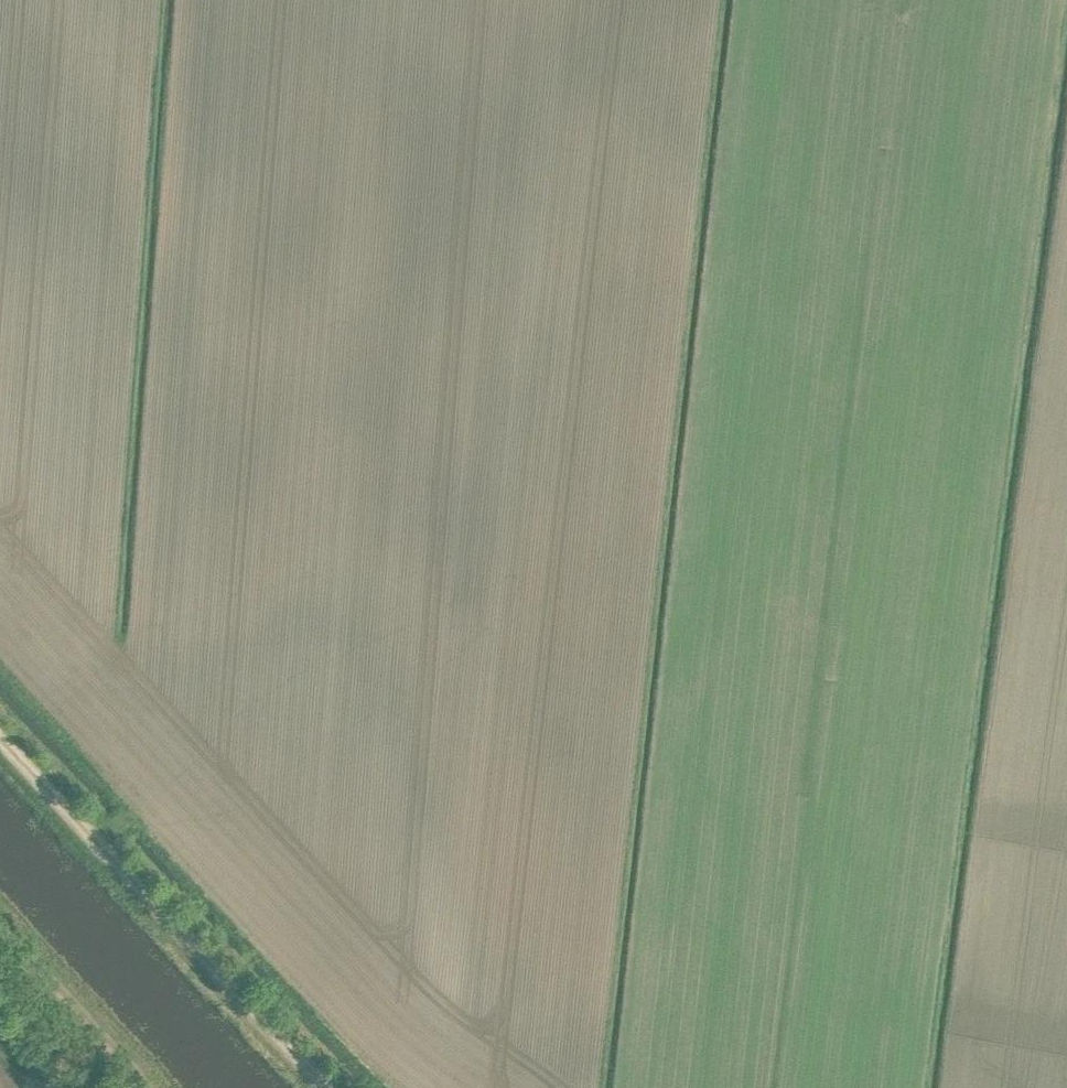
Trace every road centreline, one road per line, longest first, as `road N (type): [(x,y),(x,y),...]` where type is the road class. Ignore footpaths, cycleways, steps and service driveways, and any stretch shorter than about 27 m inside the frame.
road 1 (track): [(338,1087),(0,744)]
road 2 (track): [(0,936),(140,1087)]

